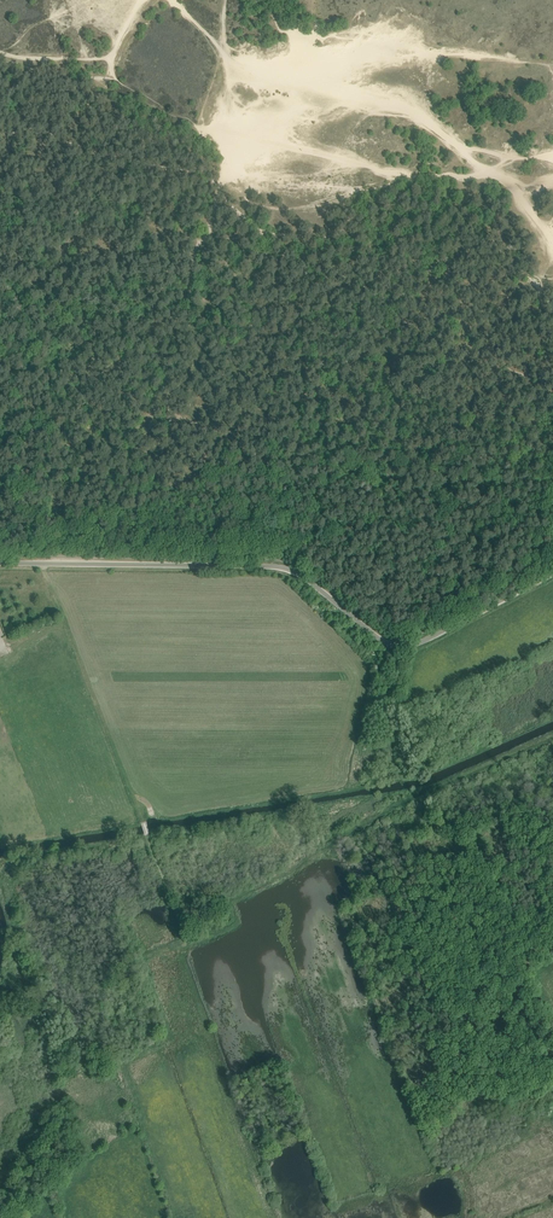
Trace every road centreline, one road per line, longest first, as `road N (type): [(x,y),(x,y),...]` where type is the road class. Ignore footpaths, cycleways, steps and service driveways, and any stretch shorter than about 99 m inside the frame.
road 1 (unclassified): [(0,563),(286,568),(380,639),(404,647),(552,573)]
road 2 (track): [(41,564),(186,946)]
road 3 (track): [(225,0),(218,192)]
road 4 (track): [(552,734),(435,784)]

